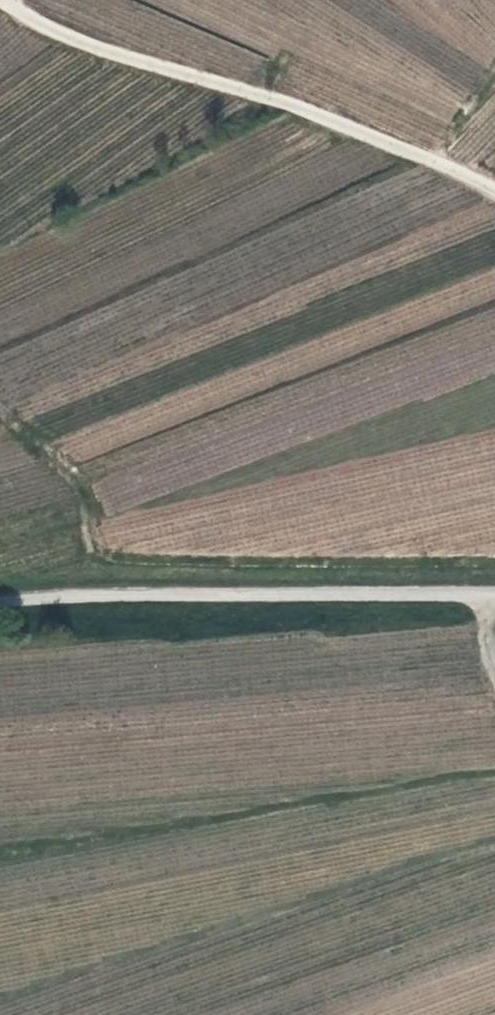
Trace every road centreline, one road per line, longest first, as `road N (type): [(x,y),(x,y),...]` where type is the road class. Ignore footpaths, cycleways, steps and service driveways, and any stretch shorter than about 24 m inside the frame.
road 1 (track): [(5,0),(64,31),(429,155),(494,188)]
road 2 (unclassified): [(0,603),(62,596),(494,599)]

